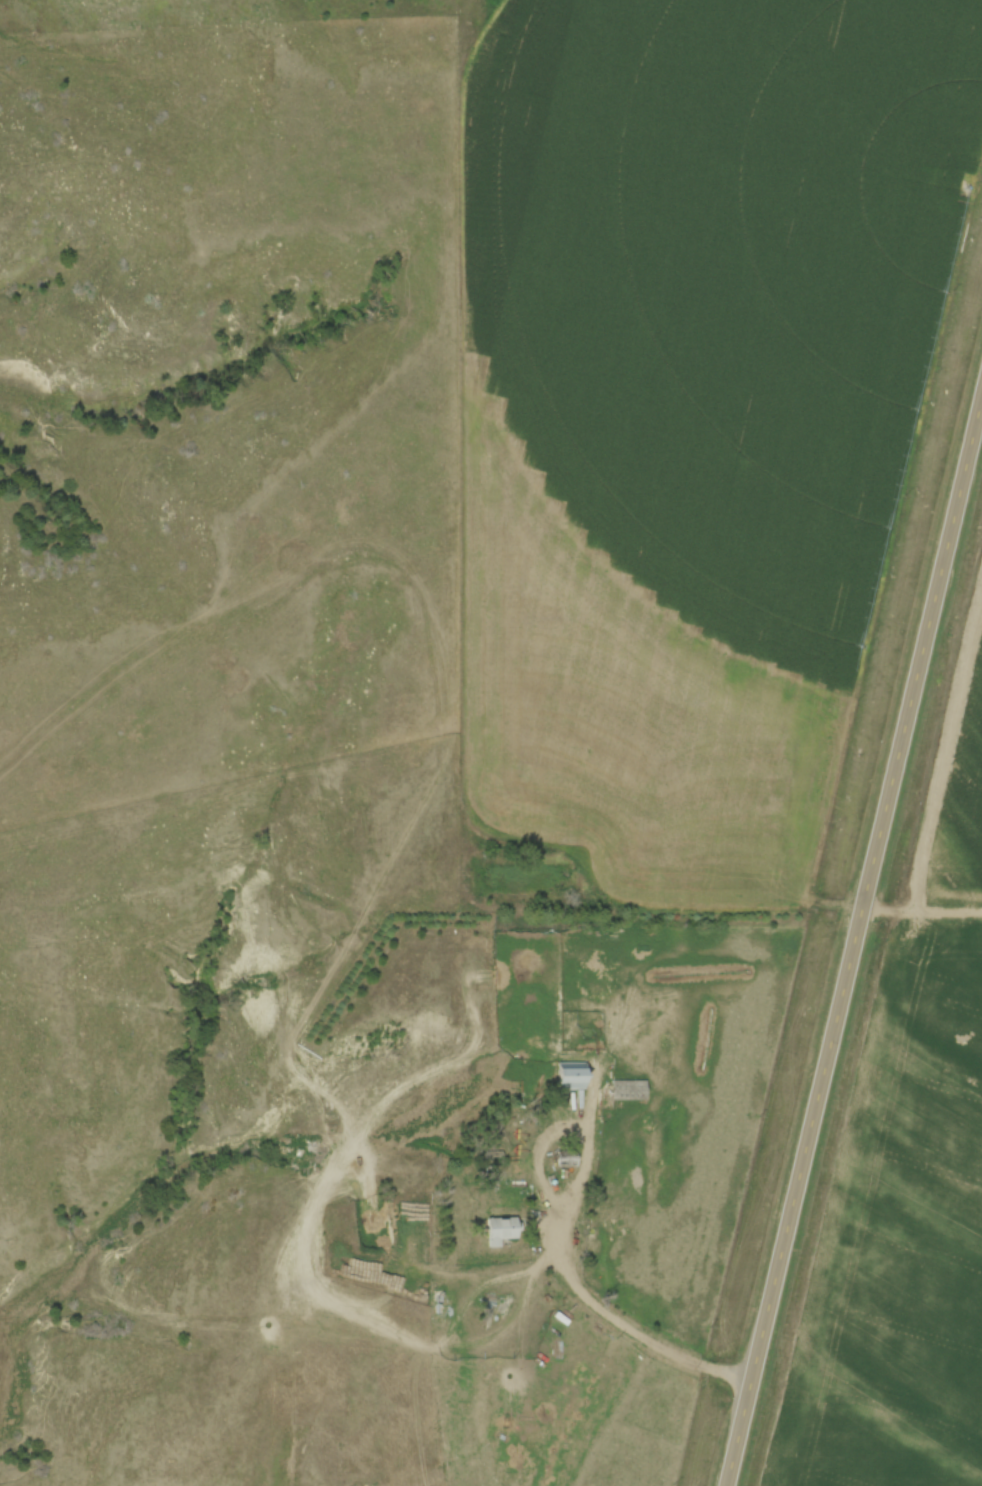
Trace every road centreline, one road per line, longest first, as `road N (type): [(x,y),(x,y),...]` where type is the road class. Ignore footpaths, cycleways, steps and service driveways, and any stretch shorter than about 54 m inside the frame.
road 1 (secondary): [(723,1485),(981,386)]

